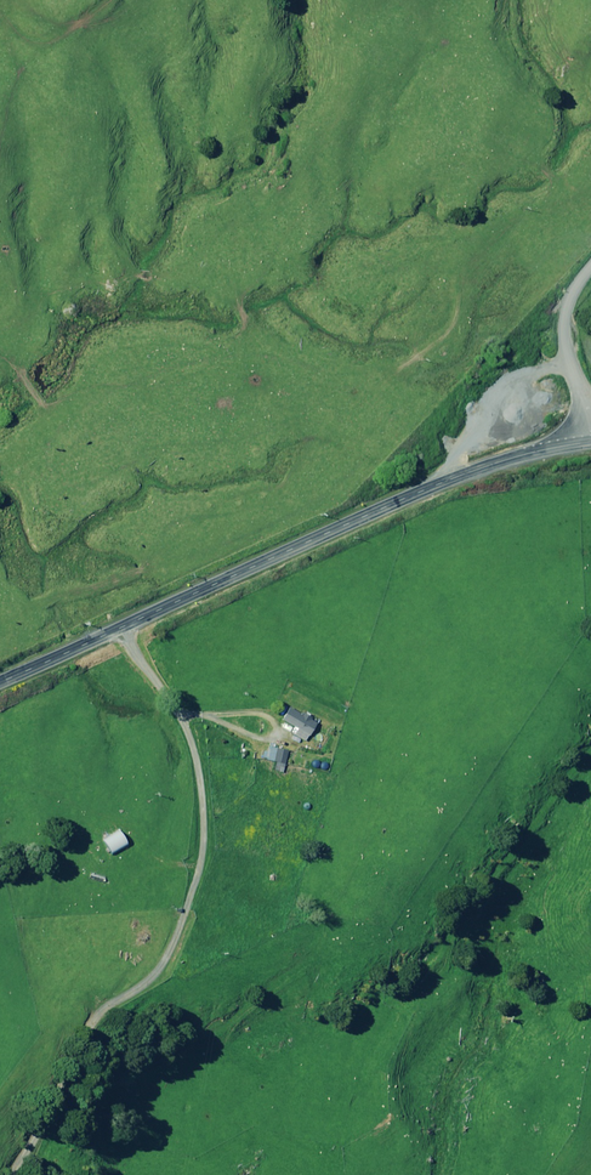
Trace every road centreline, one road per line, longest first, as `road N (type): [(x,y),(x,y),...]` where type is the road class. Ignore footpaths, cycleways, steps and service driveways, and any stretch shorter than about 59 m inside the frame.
road 1 (primary): [(590,442),(443,483),(0,682)]
road 2 (track): [(119,628),(175,709),(193,783),(194,857),(146,978),(97,1020),(9,1174)]
road 3 (unclassified): [(590,432),(564,338),(566,310),(590,268)]

